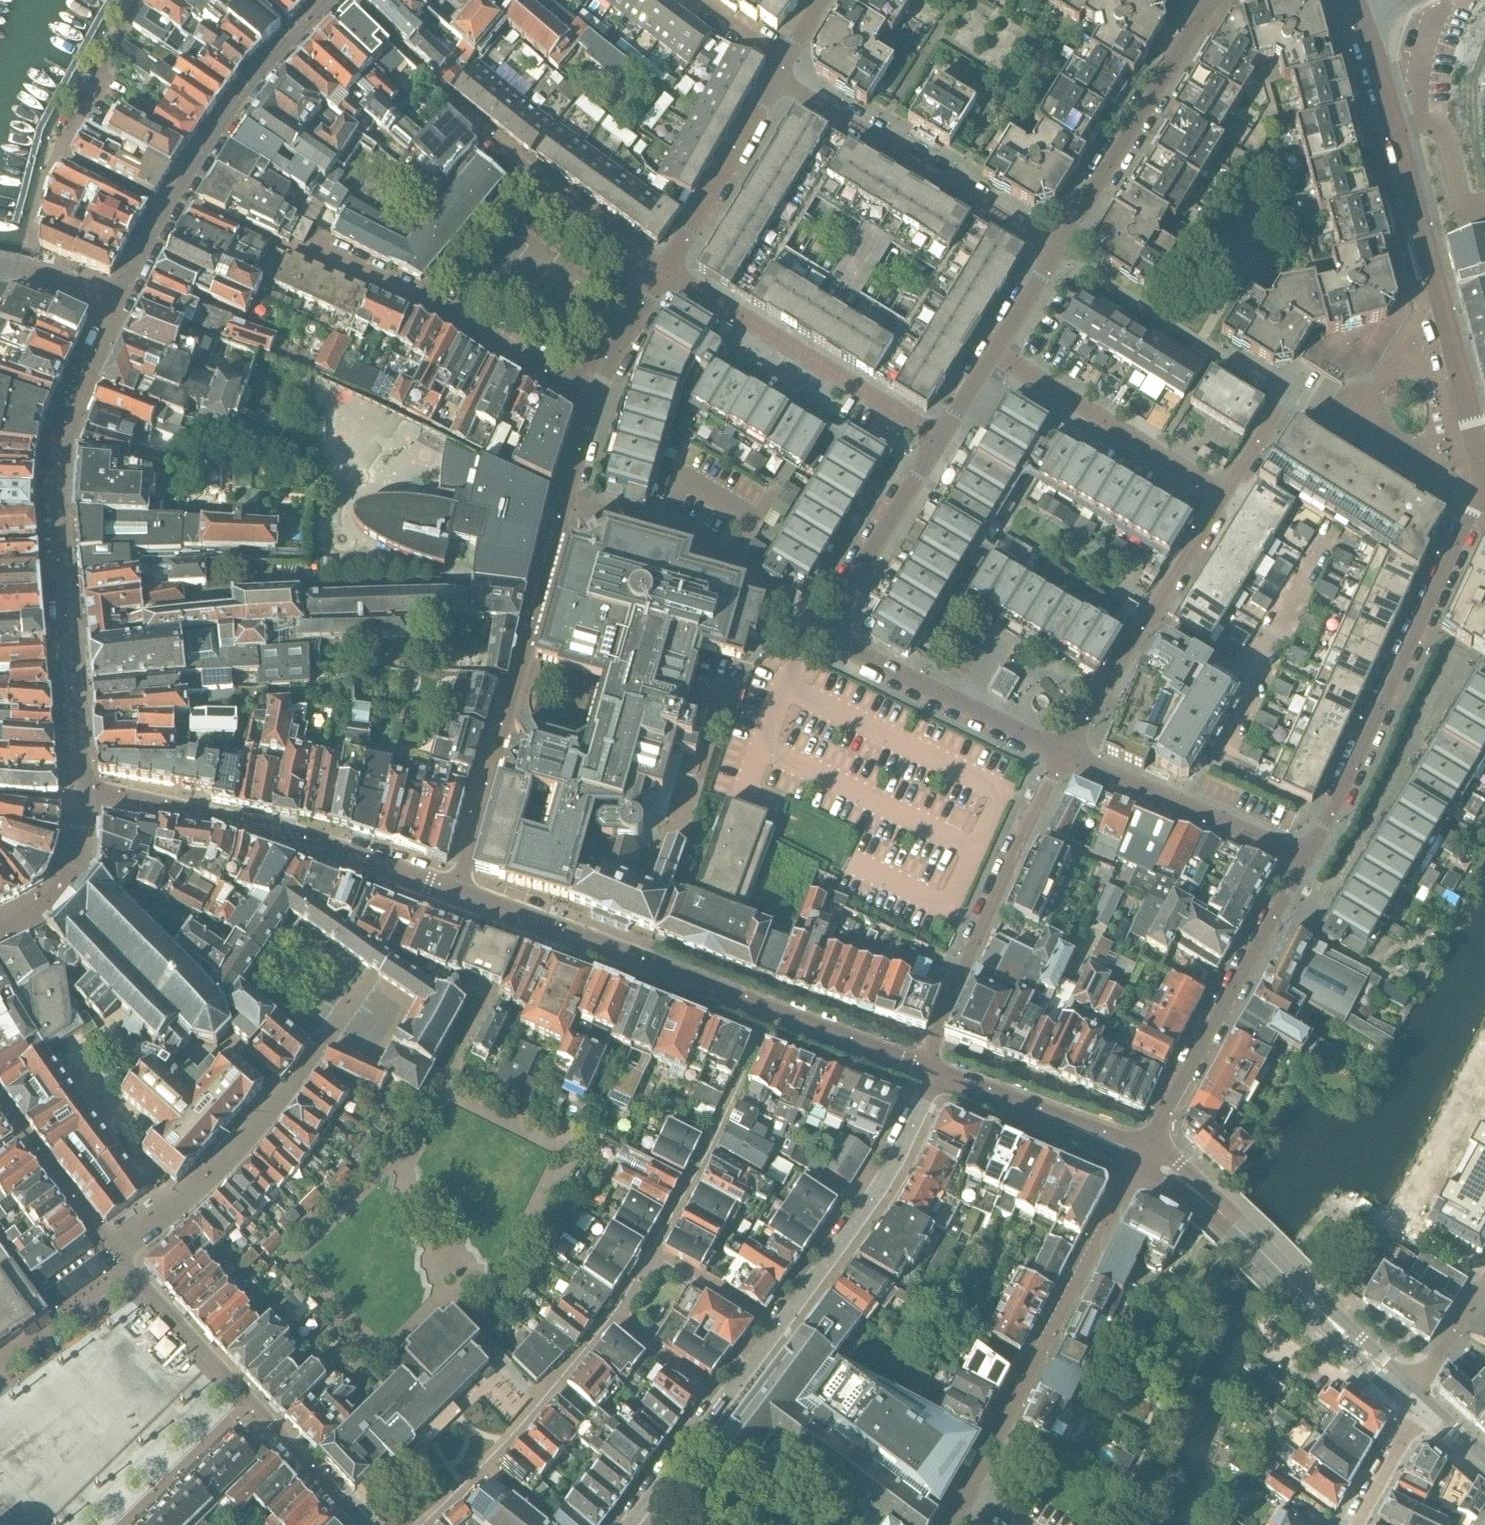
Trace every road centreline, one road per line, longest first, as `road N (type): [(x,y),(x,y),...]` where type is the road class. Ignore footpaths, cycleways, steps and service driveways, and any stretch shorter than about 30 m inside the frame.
road 1 (unclassified): [(455,897),(220,819),(81,796),(59,495),(81,395),(120,306)]
road 2 (residential): [(1062,756),(850,648),(835,625),(842,597),(940,438)]
road 3 (residential): [(953,1524),(1142,1154)]
road 4 (unclassified): [(565,502),(455,897)]
road 5 (residential): [(1307,861),(1469,511),(1484,493)]
road 6 (unclassified): [(120,306),(167,209),(233,109),(331,0)]
road 7 (unclassified): [(1415,1401),(1226,1220),(1142,1154)]
road 8 (tertiary): [(1484,464),(1394,126)]
road 9 (residential): [(591,405),(413,305),(286,248)]
road 10 (residential): [(928,1070),(931,1047),(1062,756)]
road 11 (residential): [(1307,861),(1142,1154)]
road 12 (unclassified): [(770,1013),(455,897)]
road 13 (residential): [(1054,249),(777,79)]
road 14 (residential): [(940,438),(665,270)]
road 15 (residential): [(928,1070),(925,1099),(885,1181),(773,1332)]
road 16 (residential): [(1224,495),(1062,756)]
road 17 (residential): [(1054,249),(1211,0)]
road 18 (residential): [(422,1524),(614,1317)]
road 19 (residential): [(994,351),(1224,495)]
road 20 (residential): [(665,270),(455,102)]
road 21 (residential): [(651,1253),(770,1013)]
road 22 (residential): [(1307,861),(1062,756)]
road 23 (unclassified): [(1142,1154),(928,1070)]
road 24 (residential): [(665,270),(777,79)]
road 25 (residential): [(565,502),(731,558)]
road 26 (residential): [(59,152),(141,0)]
road 27 (unclassified): [(928,1070),(770,1013)]
road 28 (residential): [(1394,126),(1430,121),(1441,130),(1464,213),(1484,208)]
road 29 (residential): [(723,1401),(628,1524)]
road 30 (residential): [(591,405),(665,270)]
road 31 (residential): [(773,1332),(651,1253)]
road 32 (residential): [(723,1401),(614,1317)]
road 33 (residential): [(1415,1401),(1484,1282)]
road 34 (residential): [(1415,1401),(1356,1524)]
road 35 (unclassified): [(120,306),(0,269)]

